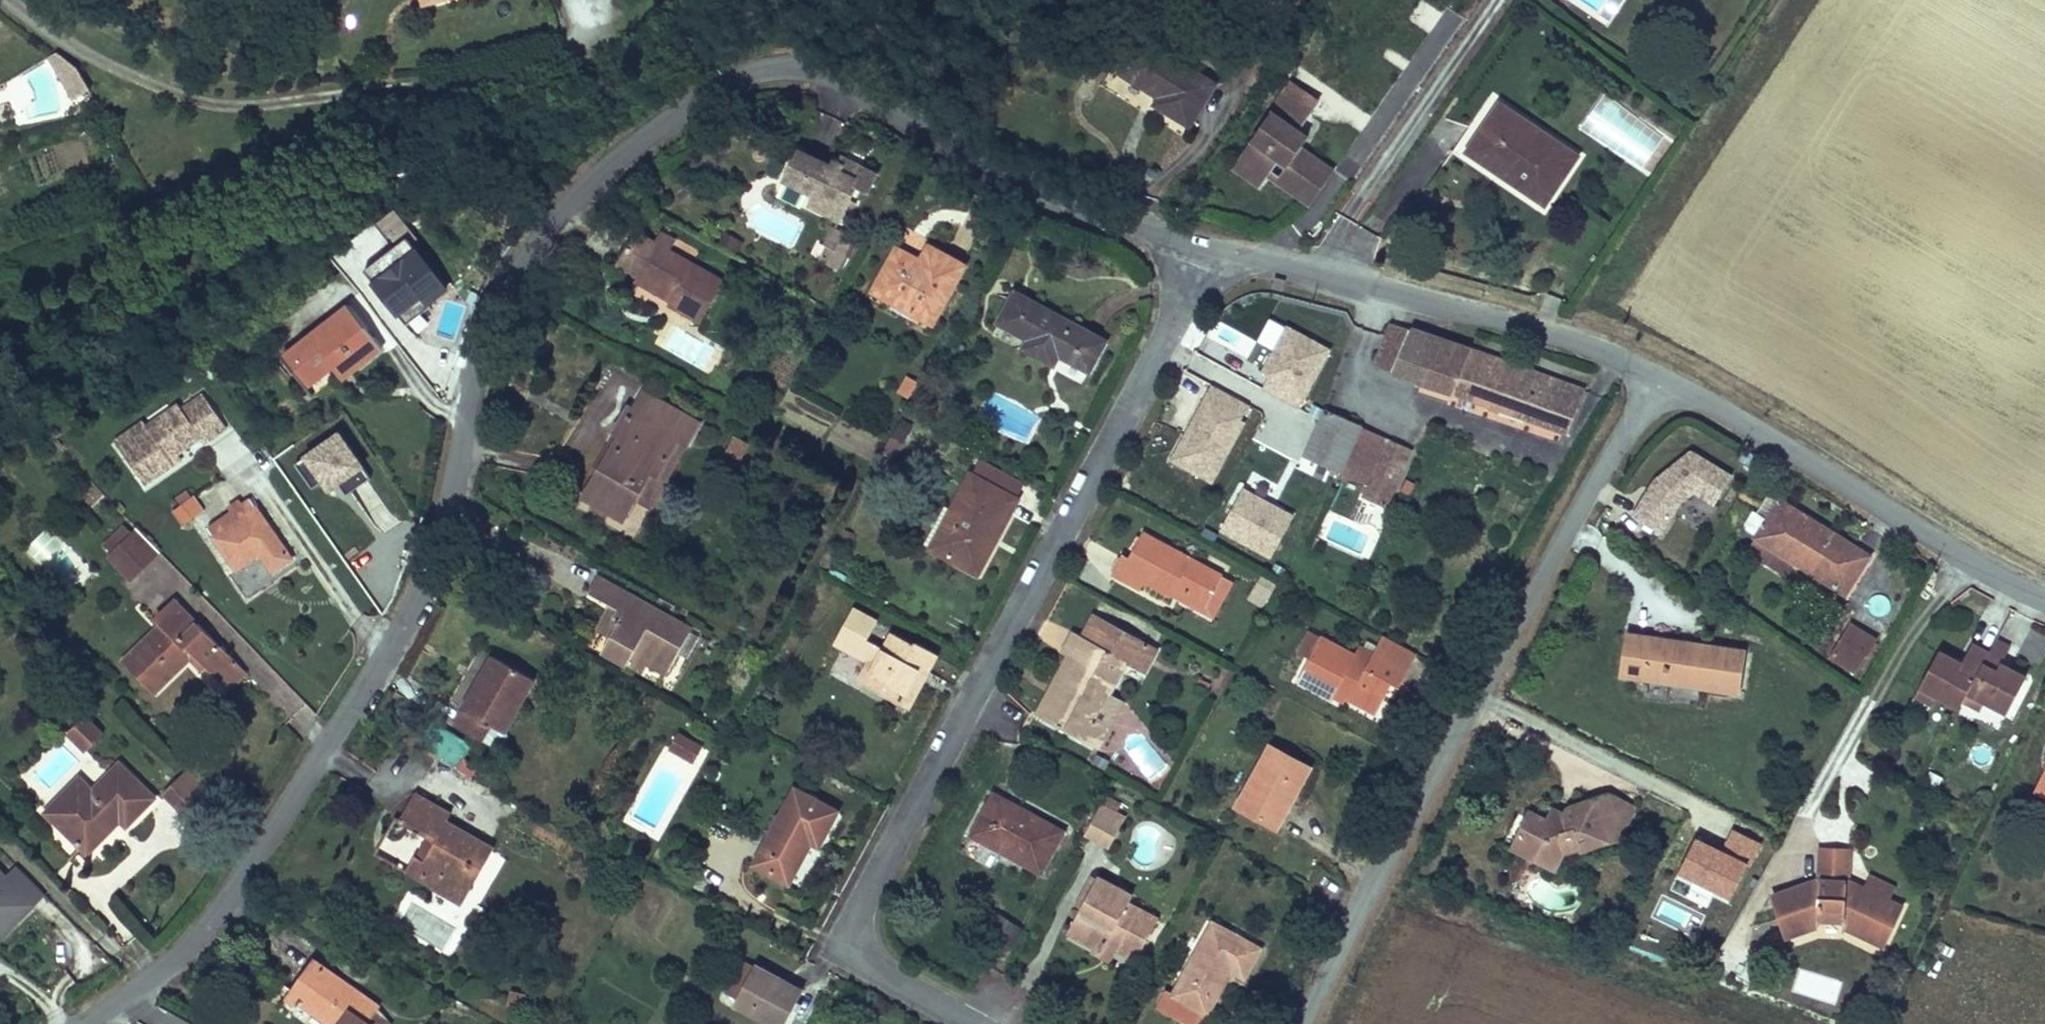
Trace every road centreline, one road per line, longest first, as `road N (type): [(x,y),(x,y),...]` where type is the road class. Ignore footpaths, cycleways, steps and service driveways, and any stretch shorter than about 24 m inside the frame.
road 1 (tertiary): [(83,1023),(179,966),(320,760),(423,585),(495,327),(563,222),(754,79),(792,56),(1039,192),(1220,250)]
road 2 (residential): [(966,1023),(864,969),(851,924),(1220,250)]
road 3 (residential): [(1306,1023),(1385,863),(1631,416),(1664,380)]
road 4 (track): [(14,0),(79,53),(174,91),(252,106),(457,79),(576,44),(596,15),(590,0)]
road 5 (tertiary): [(1220,250),(1556,335),(1664,380)]
road 6 (tertiary): [(1664,380),(2044,596)]

